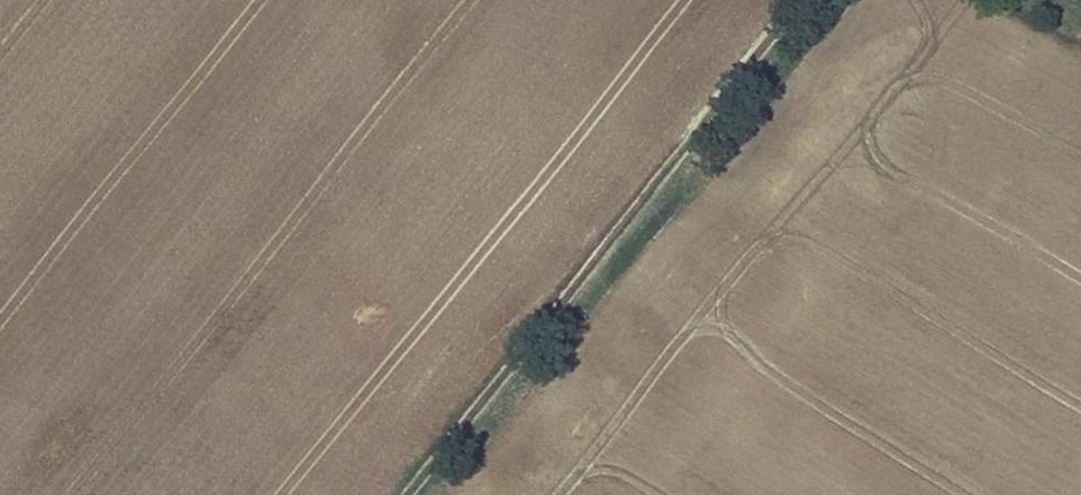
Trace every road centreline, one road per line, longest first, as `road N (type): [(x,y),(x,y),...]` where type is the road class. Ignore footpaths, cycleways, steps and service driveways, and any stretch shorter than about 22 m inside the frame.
road 1 (track): [(407,494),(801,0)]

